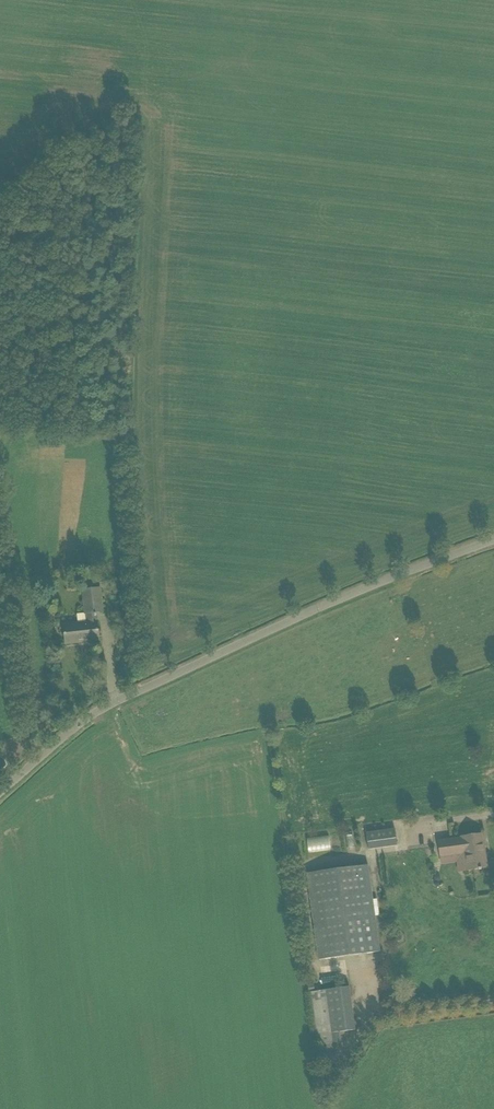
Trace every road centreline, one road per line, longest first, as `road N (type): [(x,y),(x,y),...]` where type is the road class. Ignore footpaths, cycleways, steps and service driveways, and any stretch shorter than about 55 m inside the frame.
road 1 (unclassified): [(0,794),(111,705),(438,559),(493,542)]

